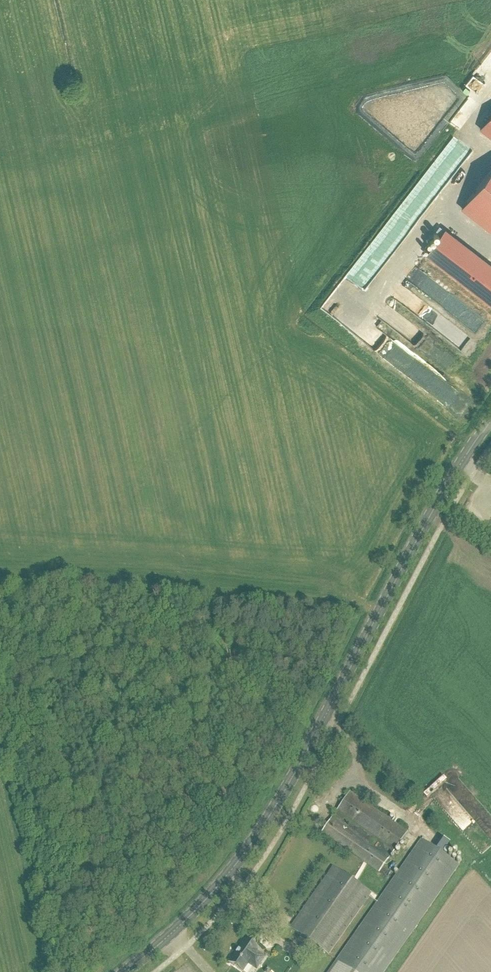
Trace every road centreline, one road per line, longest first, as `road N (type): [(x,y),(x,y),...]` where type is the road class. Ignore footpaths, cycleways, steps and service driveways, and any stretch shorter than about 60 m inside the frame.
road 1 (primary): [(132,971),(253,844),(490,421)]

